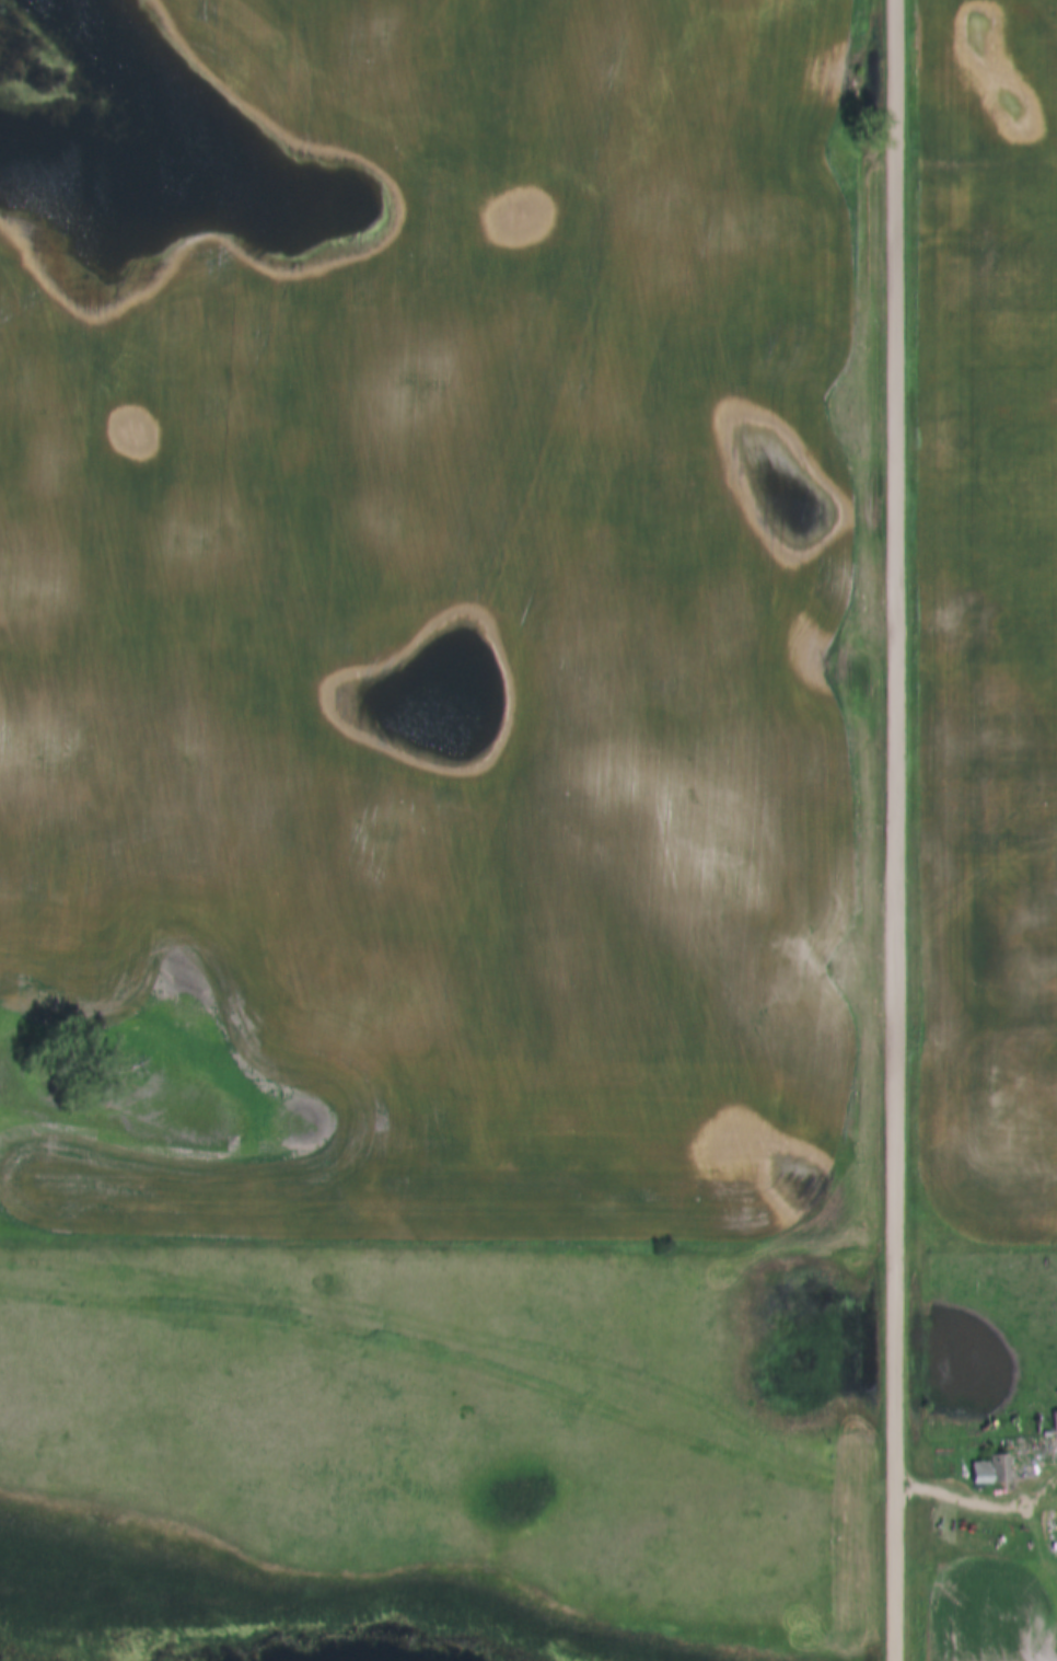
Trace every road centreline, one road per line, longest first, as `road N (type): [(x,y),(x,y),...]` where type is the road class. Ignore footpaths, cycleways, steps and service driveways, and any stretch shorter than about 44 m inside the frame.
road 1 (residential): [(895,0),(895,1660)]

